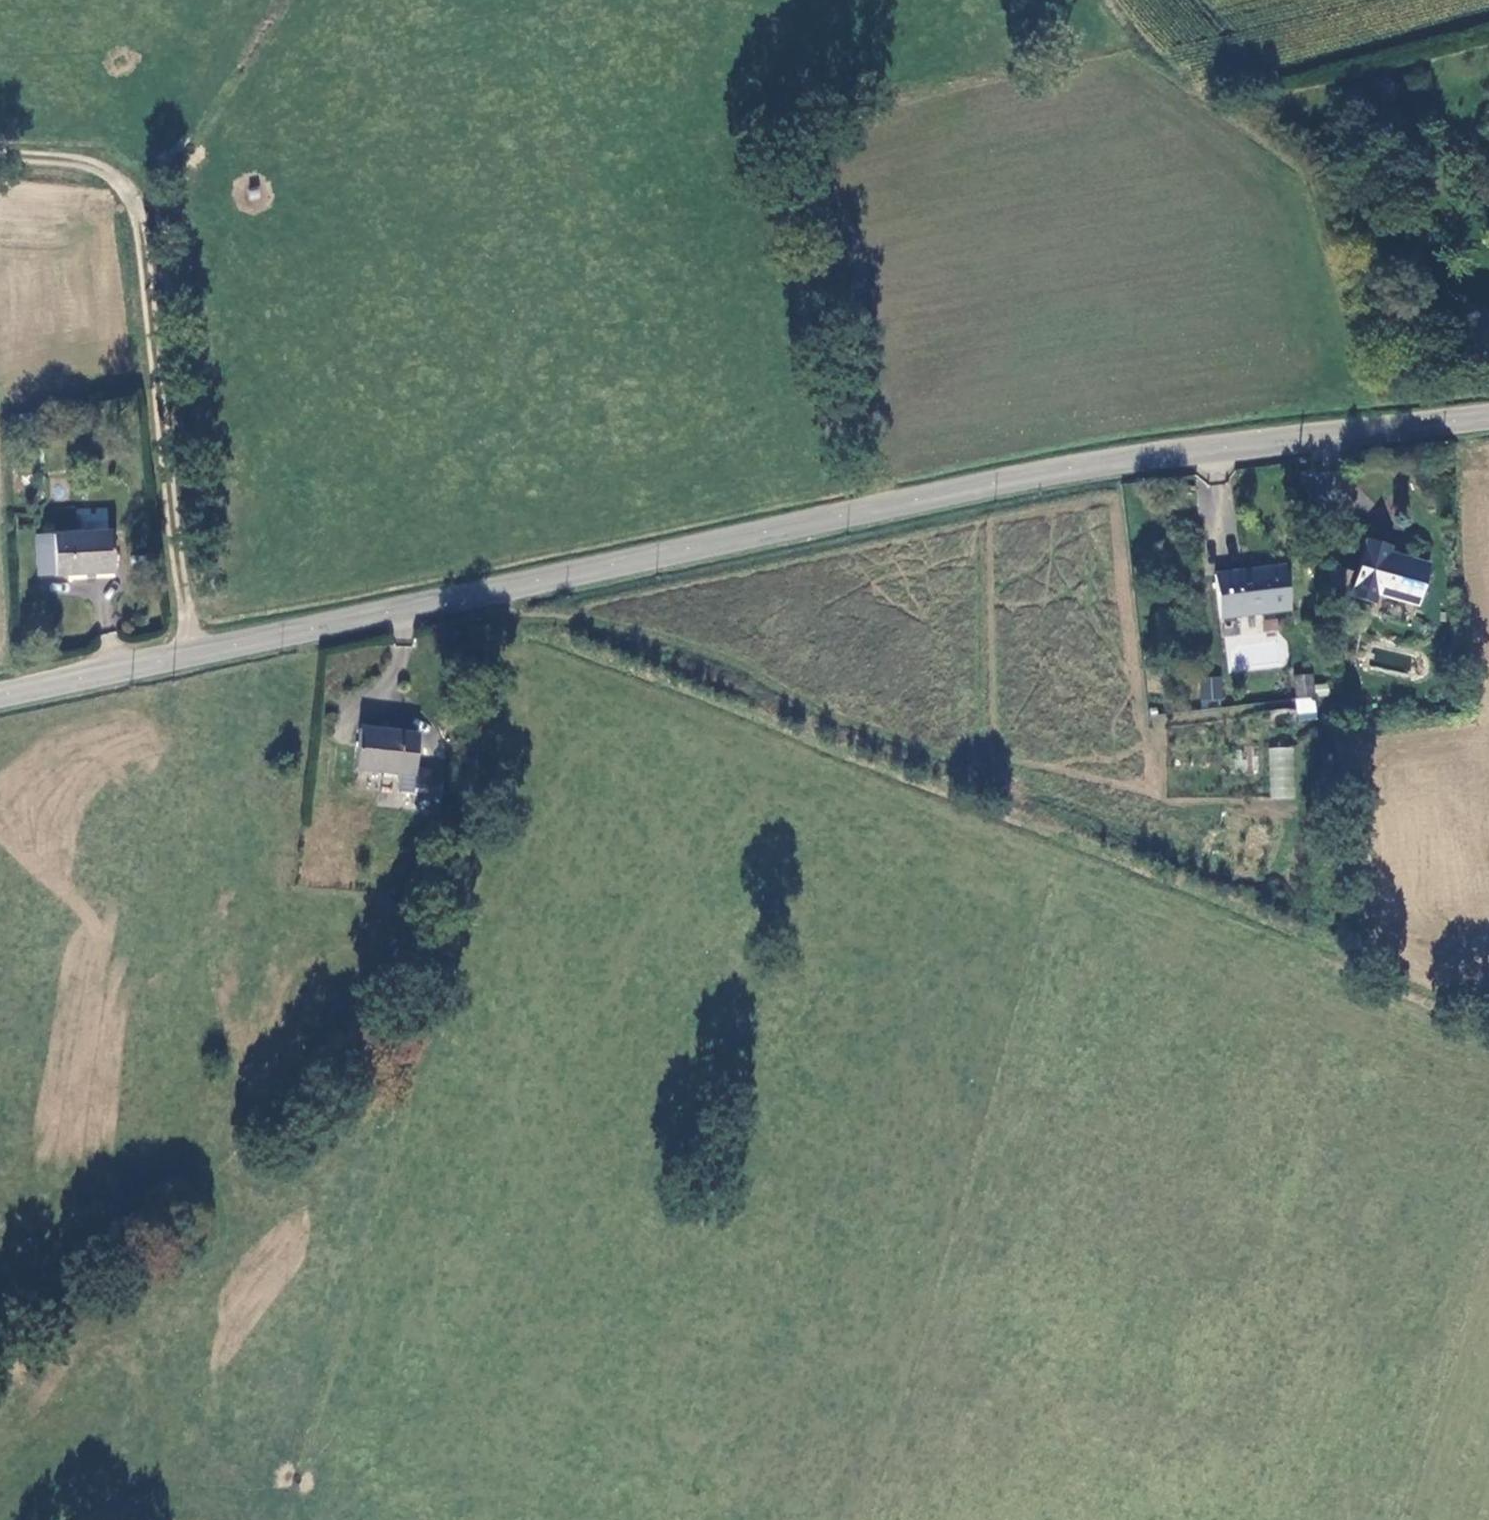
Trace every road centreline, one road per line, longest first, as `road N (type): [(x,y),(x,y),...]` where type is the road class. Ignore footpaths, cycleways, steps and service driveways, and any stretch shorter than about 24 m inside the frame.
road 1 (tertiary): [(0,697),(1003,480),(1488,417)]
road 2 (track): [(188,660),(142,234),(125,189),(97,167),(0,160)]

